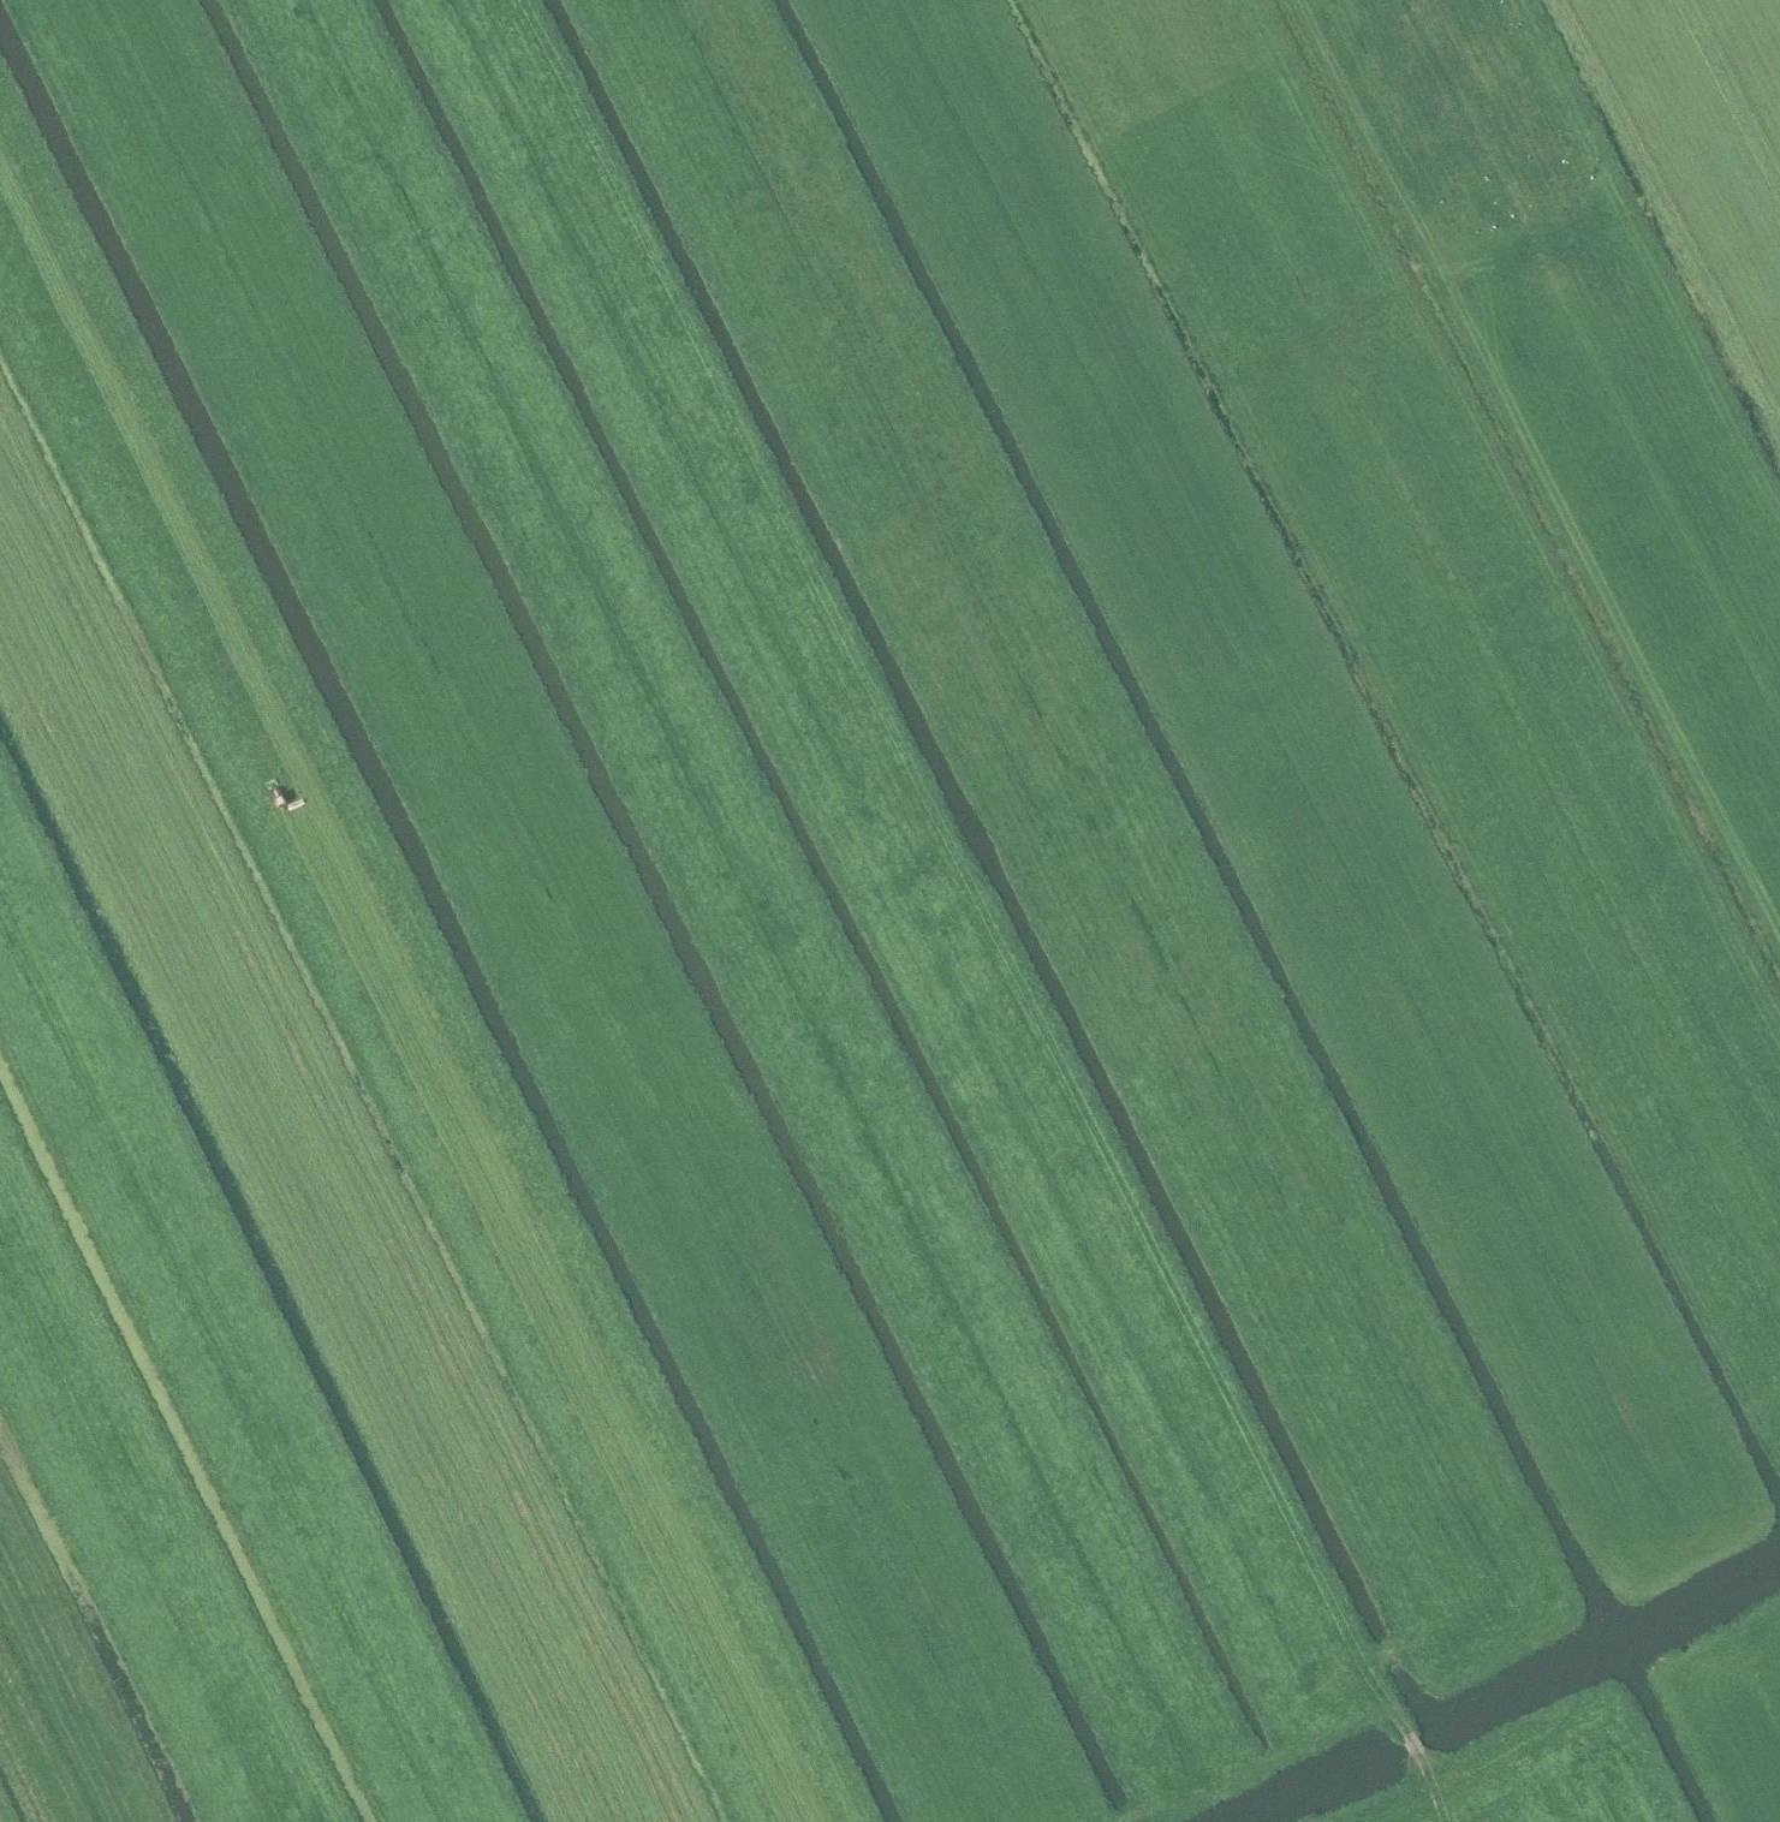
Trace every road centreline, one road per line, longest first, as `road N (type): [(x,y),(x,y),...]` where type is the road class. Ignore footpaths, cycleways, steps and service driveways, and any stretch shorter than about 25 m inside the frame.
road 1 (track): [(1452,1821),(1375,1677)]

